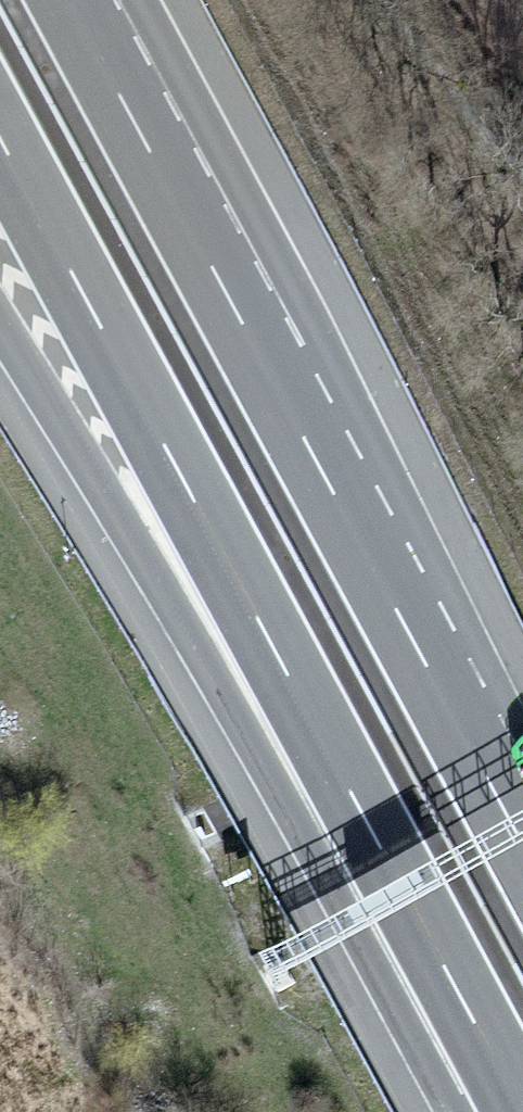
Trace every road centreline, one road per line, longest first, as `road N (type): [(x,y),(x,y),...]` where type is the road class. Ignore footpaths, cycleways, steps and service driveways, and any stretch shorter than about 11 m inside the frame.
road 1 (motorway): [(0,140),(522,1111)]
road 2 (motorway): [(522,841),(71,0)]

